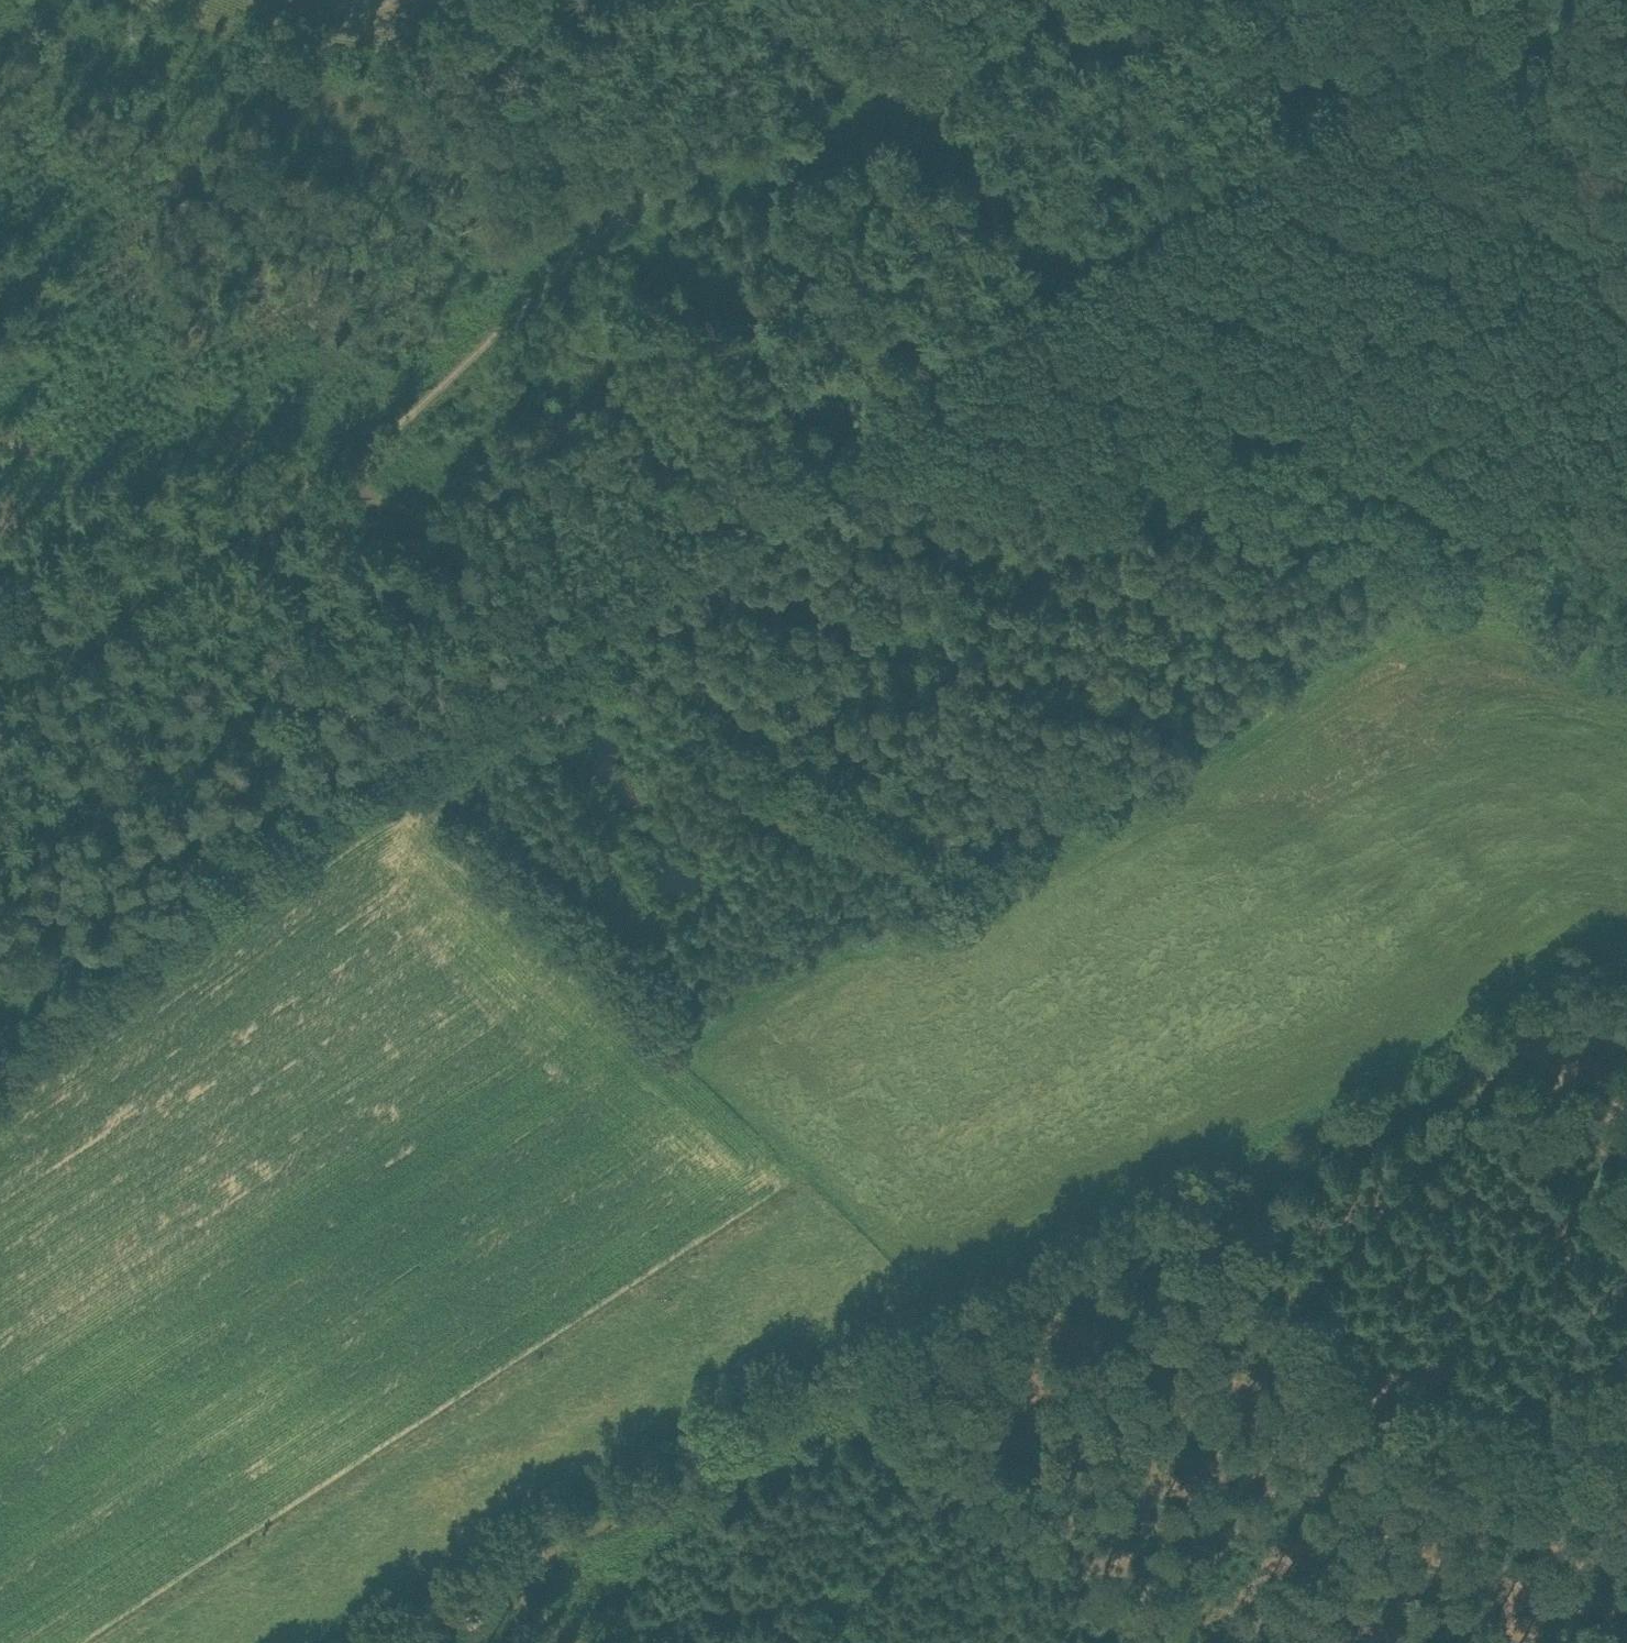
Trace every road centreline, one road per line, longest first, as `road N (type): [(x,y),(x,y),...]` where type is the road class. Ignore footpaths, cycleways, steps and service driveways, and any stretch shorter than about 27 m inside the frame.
road 1 (track): [(1052,0),(905,90),(811,135),(645,193),(429,393),(360,476),(321,653),(276,708),(162,903),(0,1043)]
road 2 (track): [(358,486),(453,534),(587,636),(665,675),(878,813),(983,901),(1011,891),(1299,678),(1626,455)]

